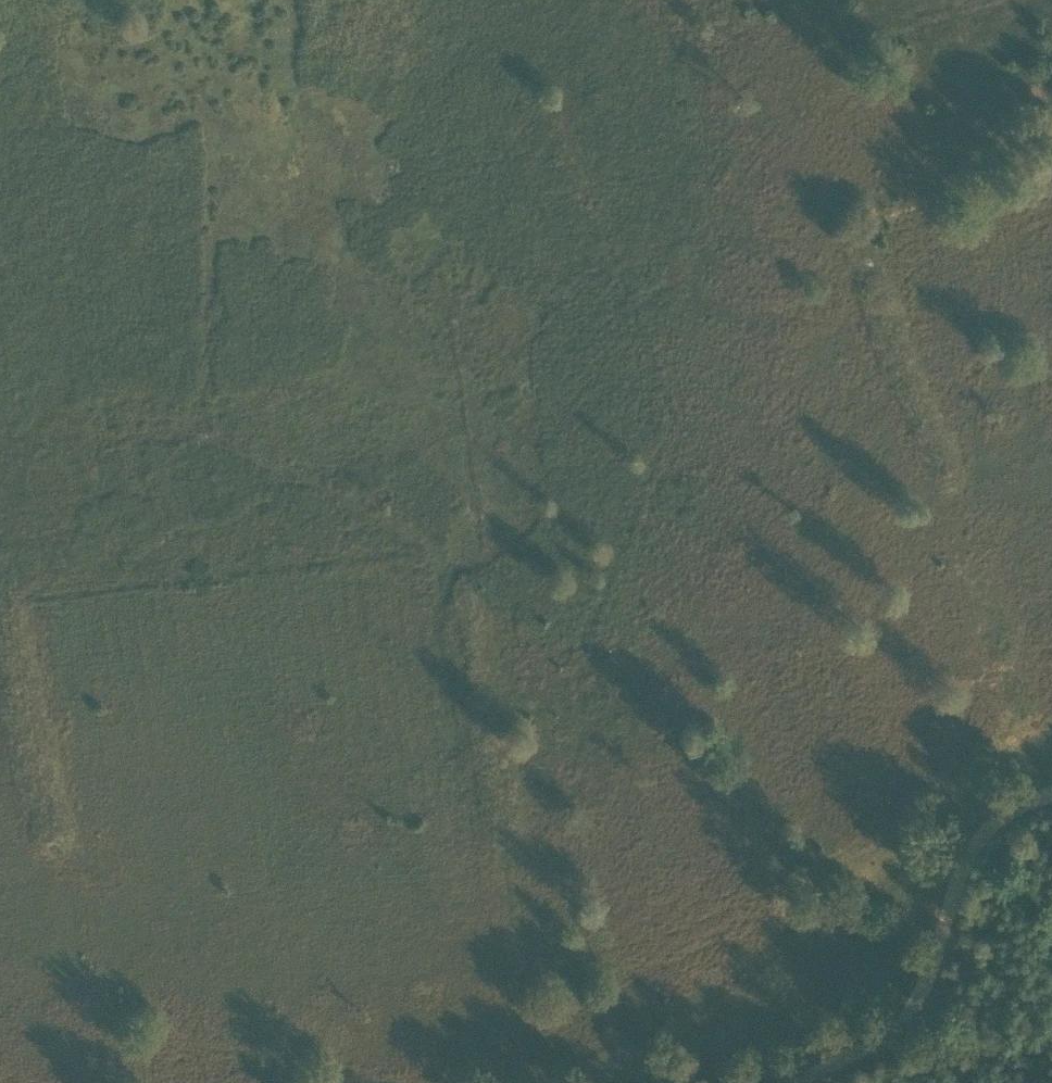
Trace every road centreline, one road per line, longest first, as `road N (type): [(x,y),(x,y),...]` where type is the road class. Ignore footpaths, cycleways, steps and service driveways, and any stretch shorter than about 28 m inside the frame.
road 1 (track): [(1051,794),(991,823),(967,848),(928,985),(899,1027),(792,1082)]

